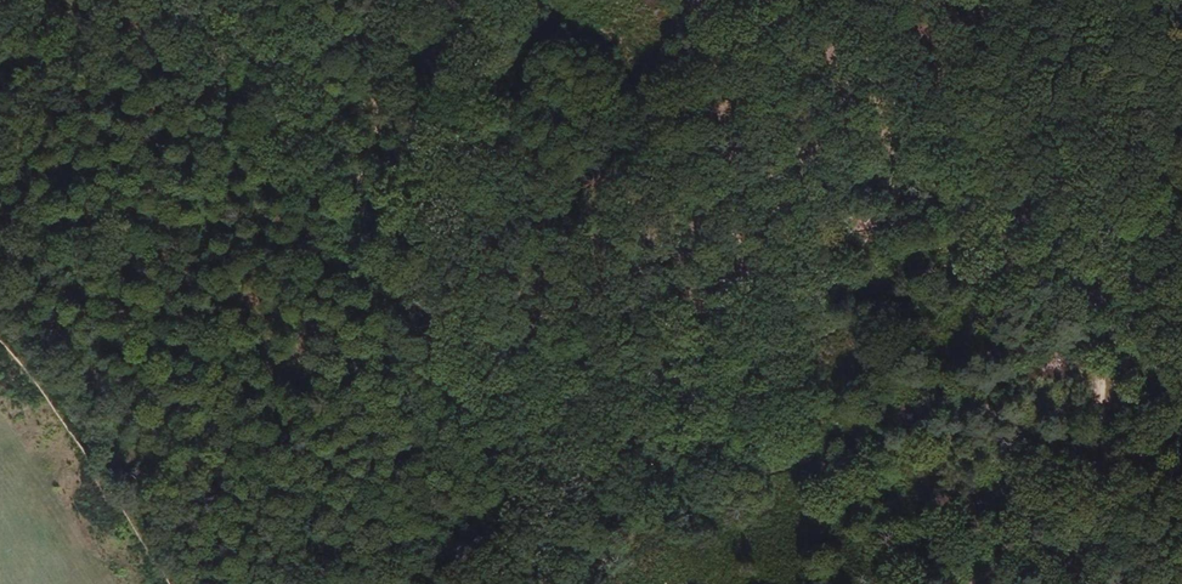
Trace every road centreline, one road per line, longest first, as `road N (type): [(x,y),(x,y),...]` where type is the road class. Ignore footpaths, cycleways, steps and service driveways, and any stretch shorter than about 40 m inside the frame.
road 1 (track): [(1098,583),(1103,0)]

